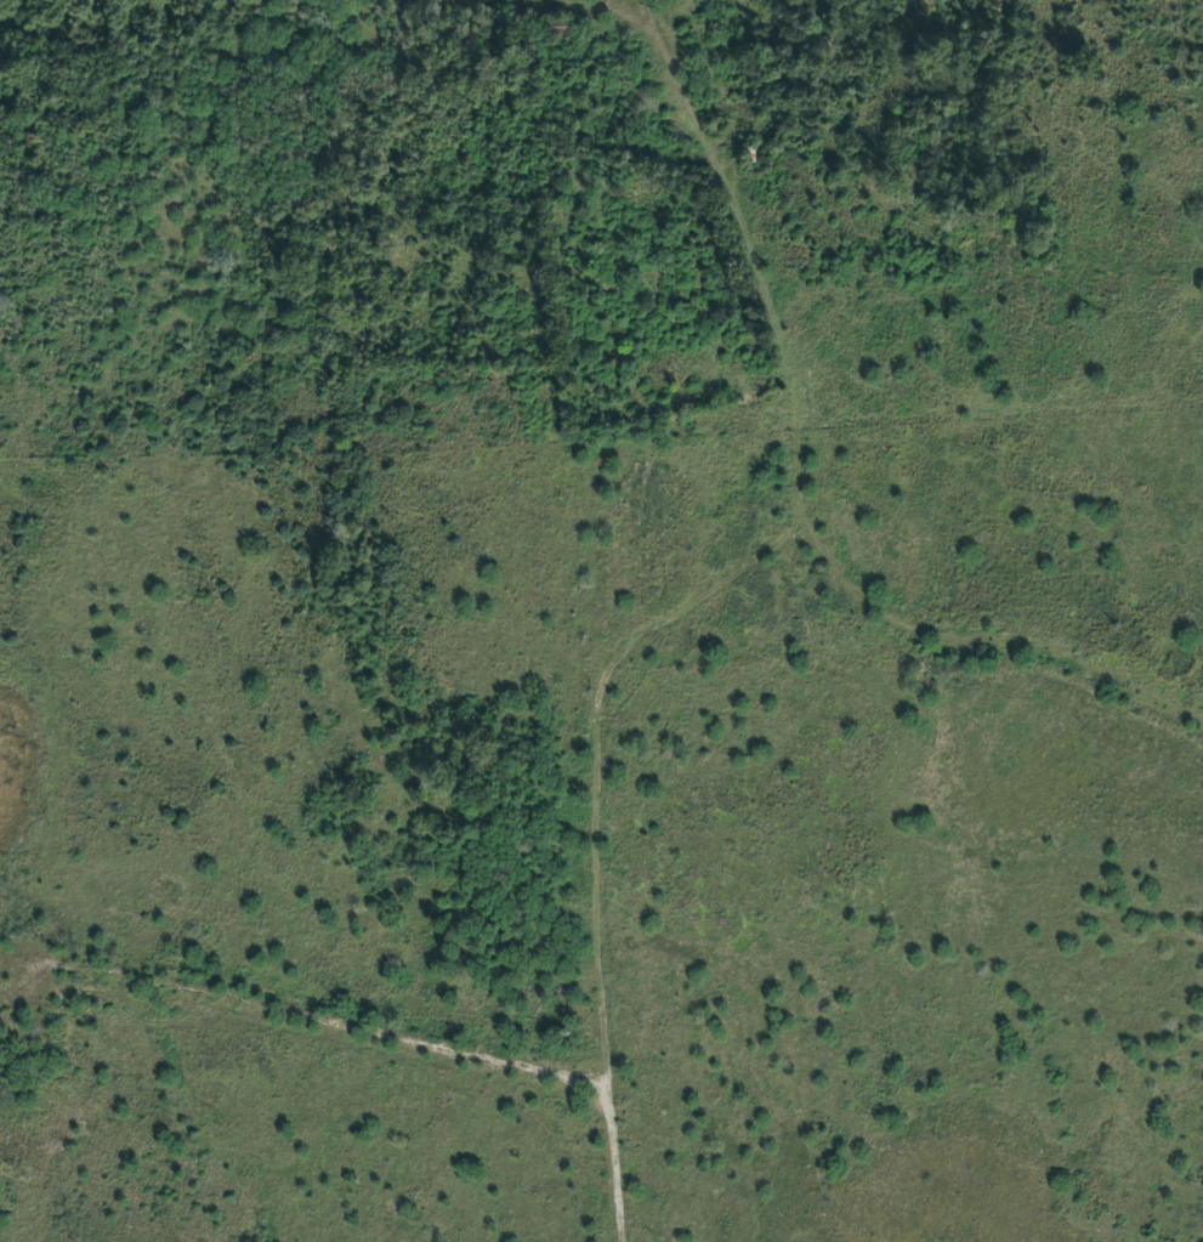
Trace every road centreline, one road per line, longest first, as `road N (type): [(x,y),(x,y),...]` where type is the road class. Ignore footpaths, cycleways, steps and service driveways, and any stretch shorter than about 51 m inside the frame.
road 1 (residential): [(624,1241),(598,960),(602,667),(555,279),(594,282),(662,306),(721,363),(756,418),(789,504)]
road 2 (residential): [(532,0),(664,32),(783,346),(799,409),(789,504),(807,543),(893,633),(993,637),(1056,651),(1202,723)]
road 3 (residential): [(893,633),(753,658),(602,667)]
road 4 (residential): [(601,756),(501,930)]
road 5 (residential): [(740,0),(725,110),(705,130)]

